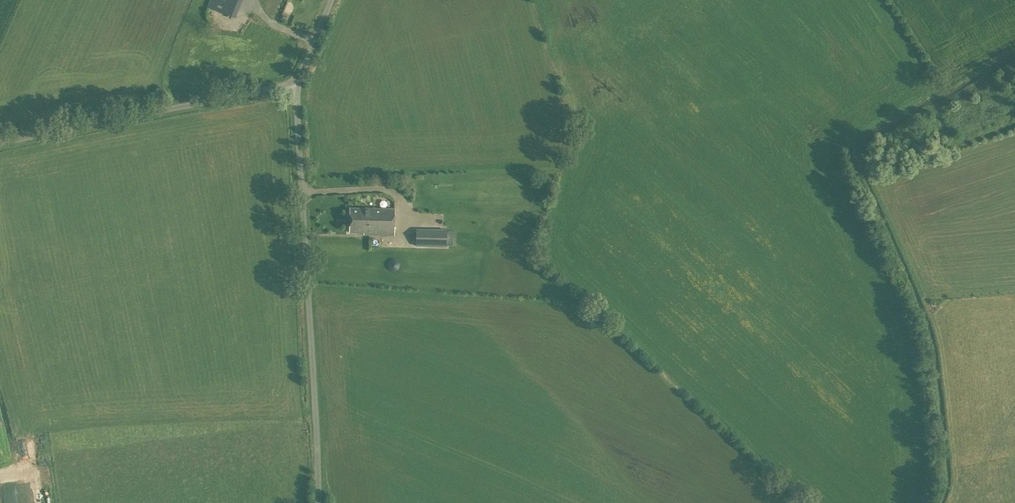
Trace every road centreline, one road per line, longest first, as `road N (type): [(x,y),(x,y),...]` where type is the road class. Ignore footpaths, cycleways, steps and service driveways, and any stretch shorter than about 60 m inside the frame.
road 1 (unclassified): [(313,502),(297,85)]
road 2 (unclassified): [(0,142),(297,85)]

